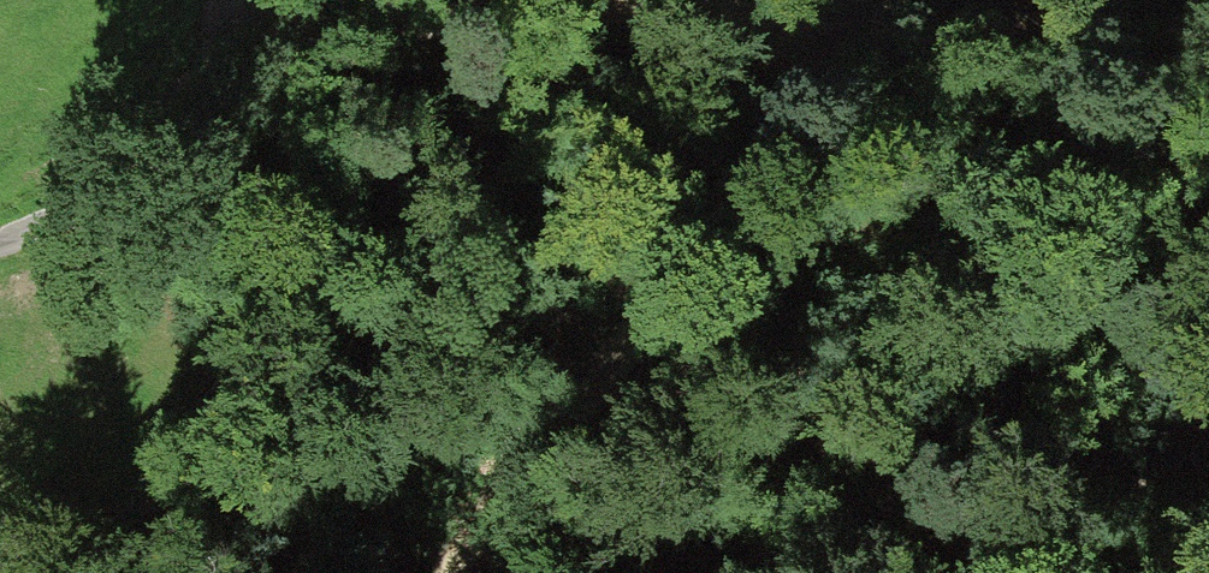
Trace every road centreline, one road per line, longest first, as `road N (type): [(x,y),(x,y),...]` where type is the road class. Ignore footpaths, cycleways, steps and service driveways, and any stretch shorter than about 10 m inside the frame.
road 1 (residential): [(0,241),(118,187),(242,90),(324,38),(638,1),(757,12),(858,46)]
road 2 (track): [(900,0),(450,572)]

